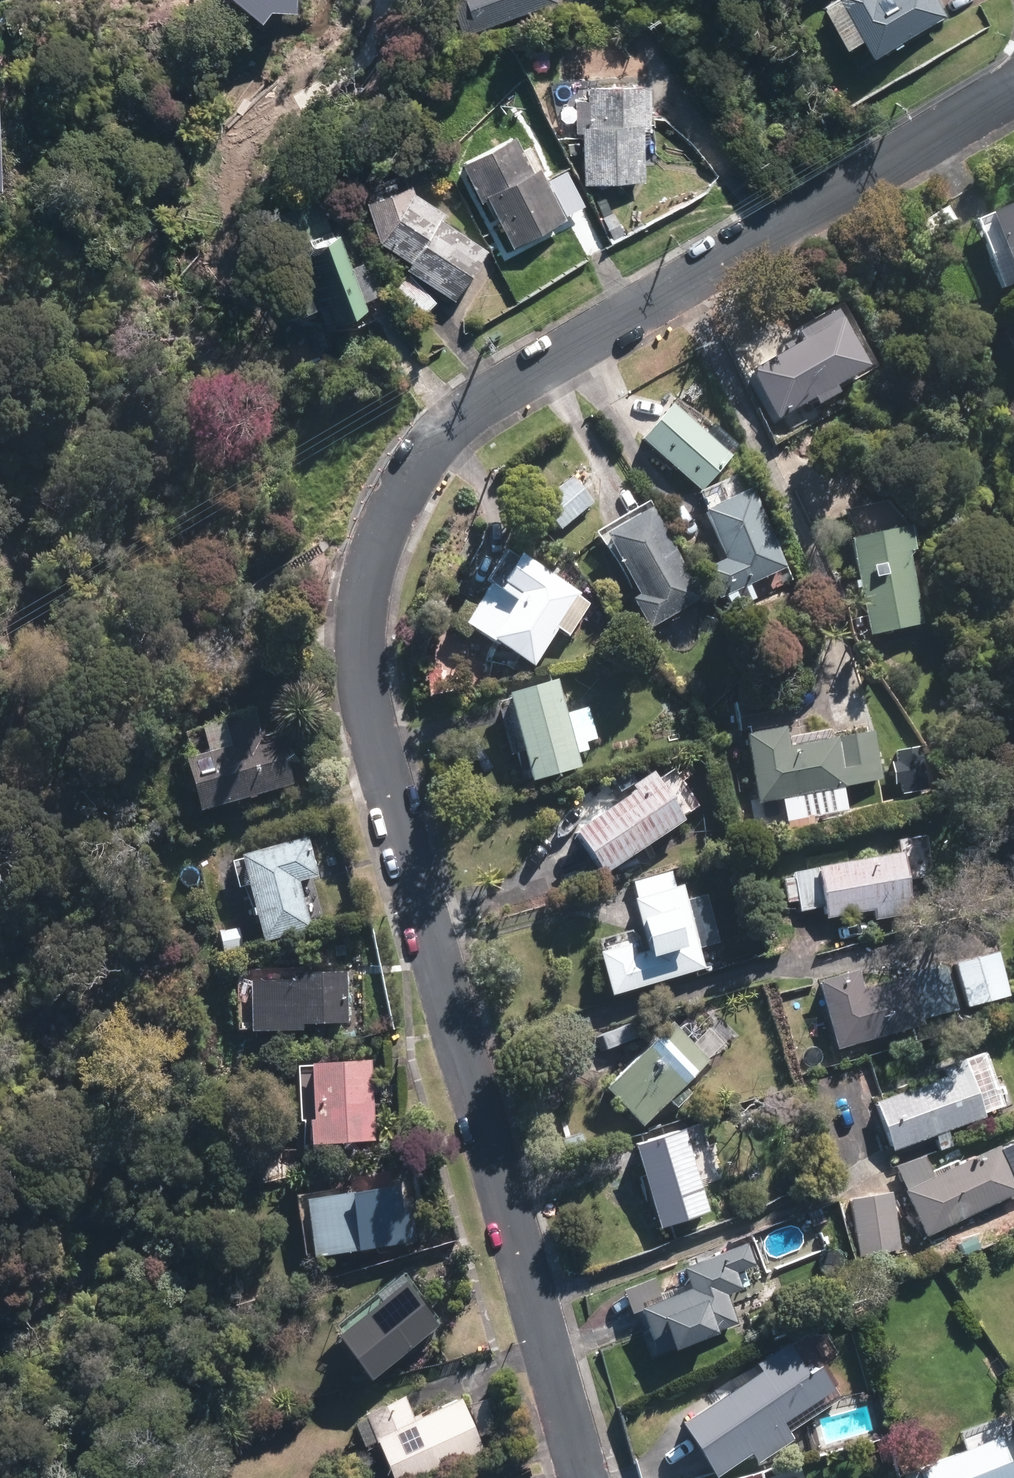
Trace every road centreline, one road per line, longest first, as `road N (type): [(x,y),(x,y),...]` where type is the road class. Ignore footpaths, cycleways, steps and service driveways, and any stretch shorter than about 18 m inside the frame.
road 1 (residential): [(585,1477),(366,705),(360,619),(370,558),(424,454),(487,400),(1013,103)]

